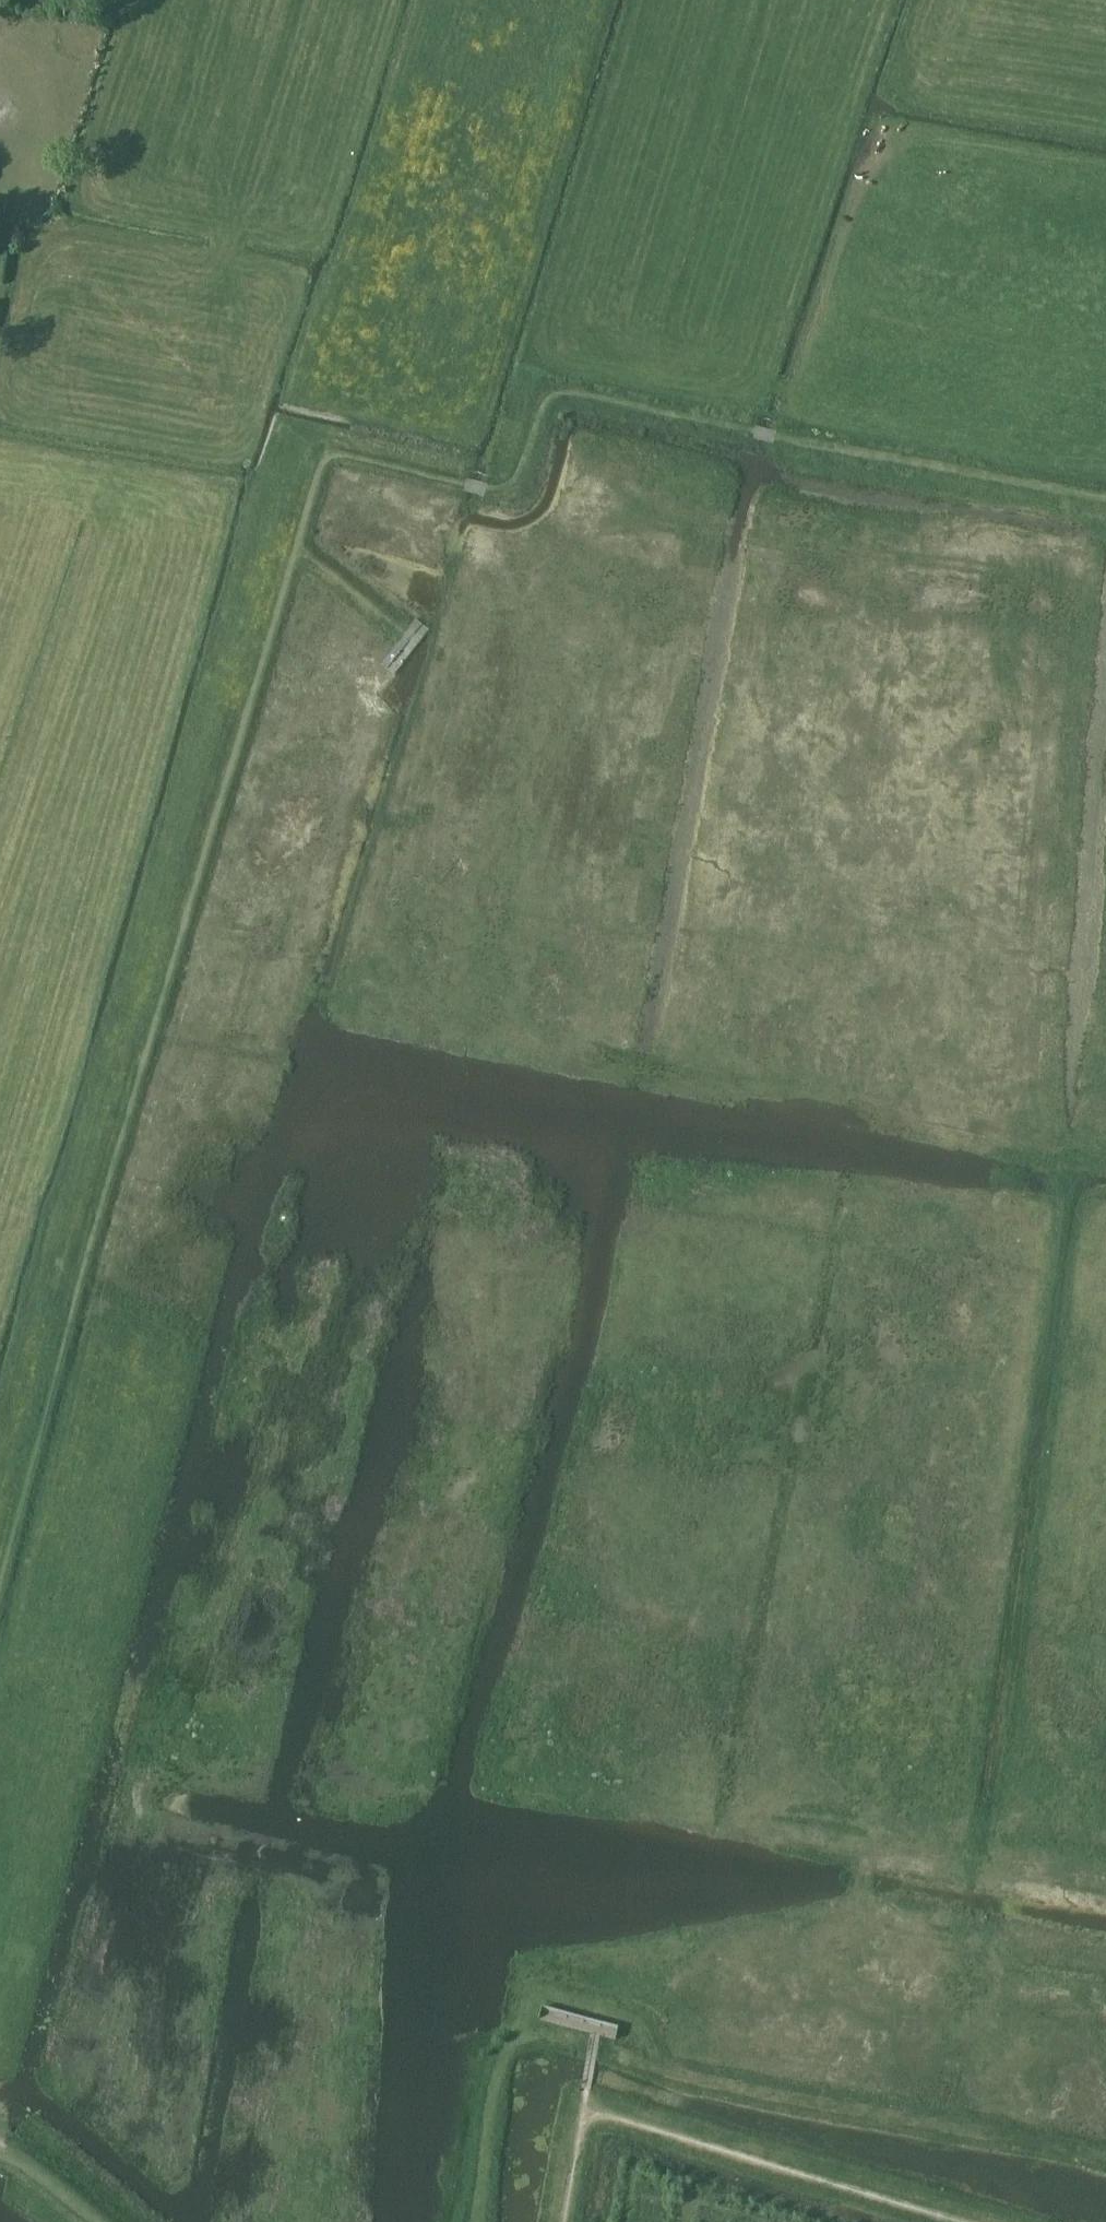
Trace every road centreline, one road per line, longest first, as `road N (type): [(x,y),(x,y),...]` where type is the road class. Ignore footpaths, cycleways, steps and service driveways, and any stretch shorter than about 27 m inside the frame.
road 1 (track): [(951,2221),(583,2113),(586,2088)]
road 2 (track): [(0,2151),(97,2221)]

